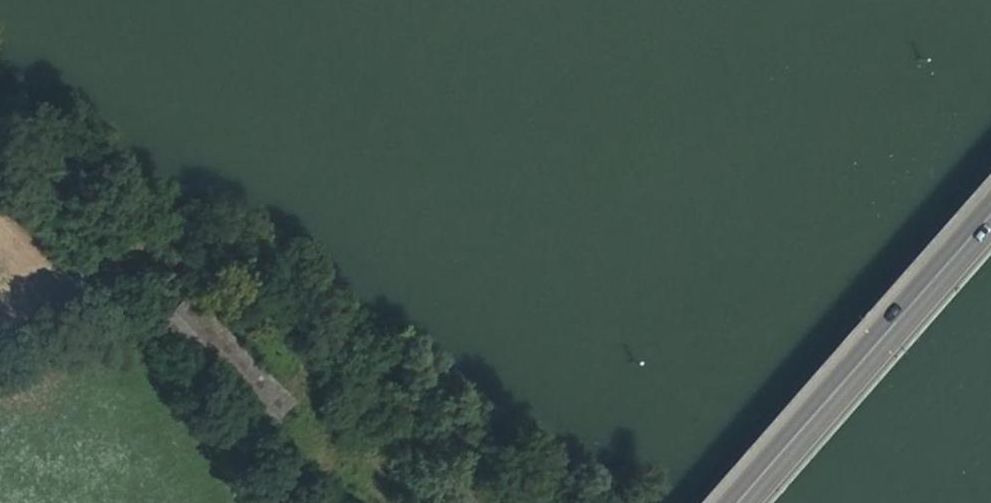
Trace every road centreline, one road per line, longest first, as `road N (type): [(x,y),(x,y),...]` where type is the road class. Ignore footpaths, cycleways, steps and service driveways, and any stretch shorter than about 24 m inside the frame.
road 1 (secondary): [(740,502),(901,319)]
road 2 (secondary): [(990,217),(901,319)]

